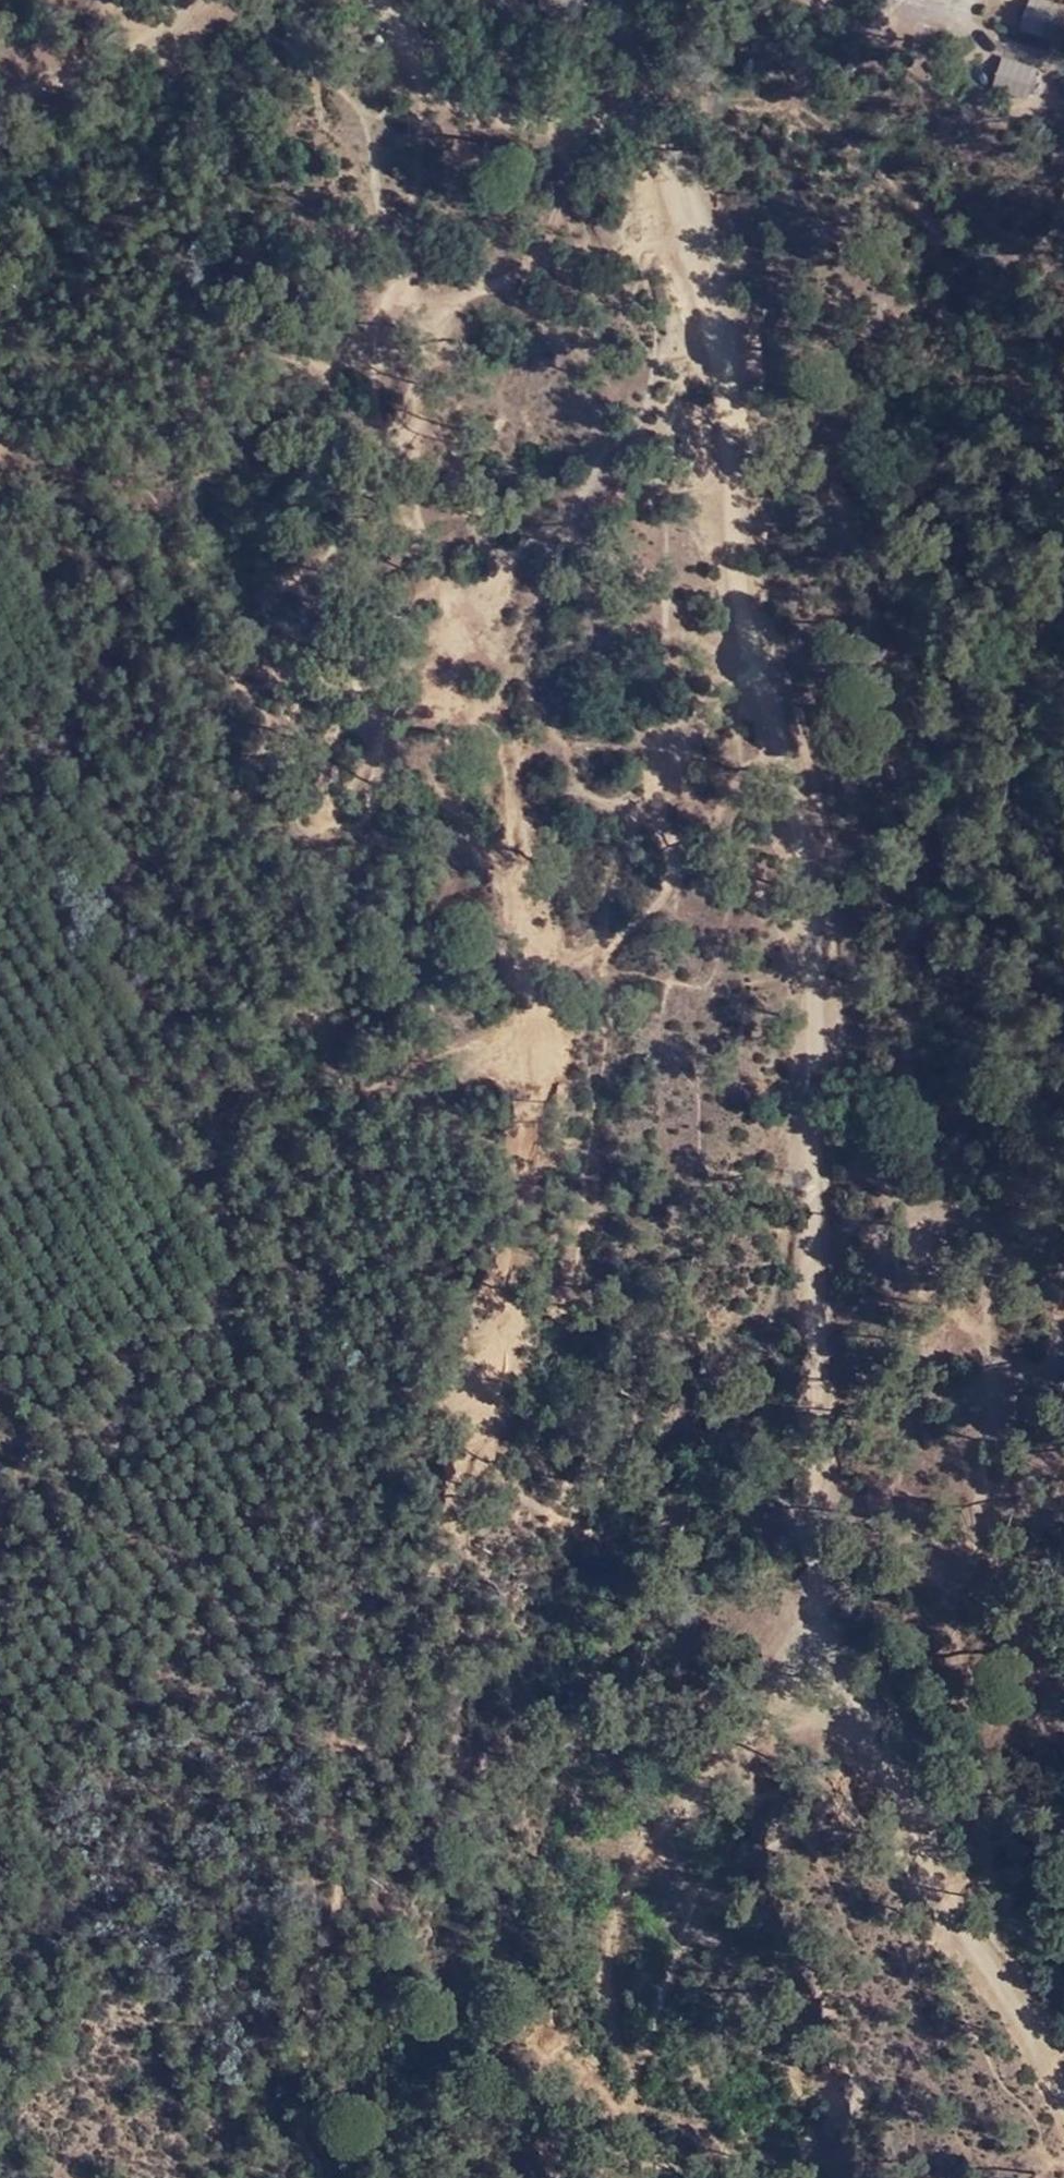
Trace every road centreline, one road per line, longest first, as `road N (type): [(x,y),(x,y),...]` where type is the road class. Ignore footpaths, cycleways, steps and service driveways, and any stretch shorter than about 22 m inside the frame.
road 1 (track): [(386,0),(421,49),(493,111),(611,126),(677,185),(731,403),(727,552),(797,818),(821,1386),(821,1632),(856,1719),(1009,1988),(1063,2112)]
road 2 (track): [(168,0),(121,38),(0,87)]

